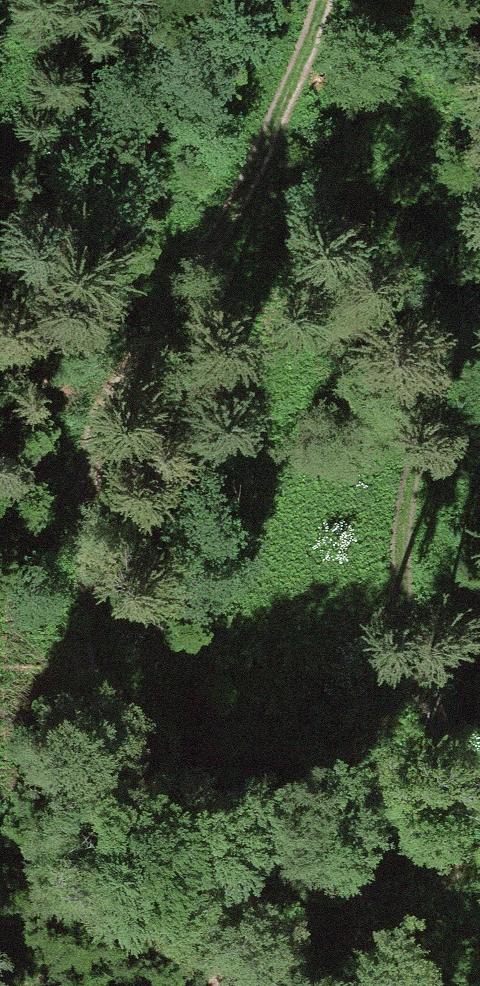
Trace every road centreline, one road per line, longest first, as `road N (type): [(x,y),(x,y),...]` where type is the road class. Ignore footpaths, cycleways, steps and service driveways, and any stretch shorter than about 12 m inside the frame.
road 1 (track): [(321,0),(262,162),(97,405),(88,568),(137,729),(221,954),(216,985)]
road 2 (track): [(479,786),(413,655),(402,592),(414,449),(435,387),(479,314)]

